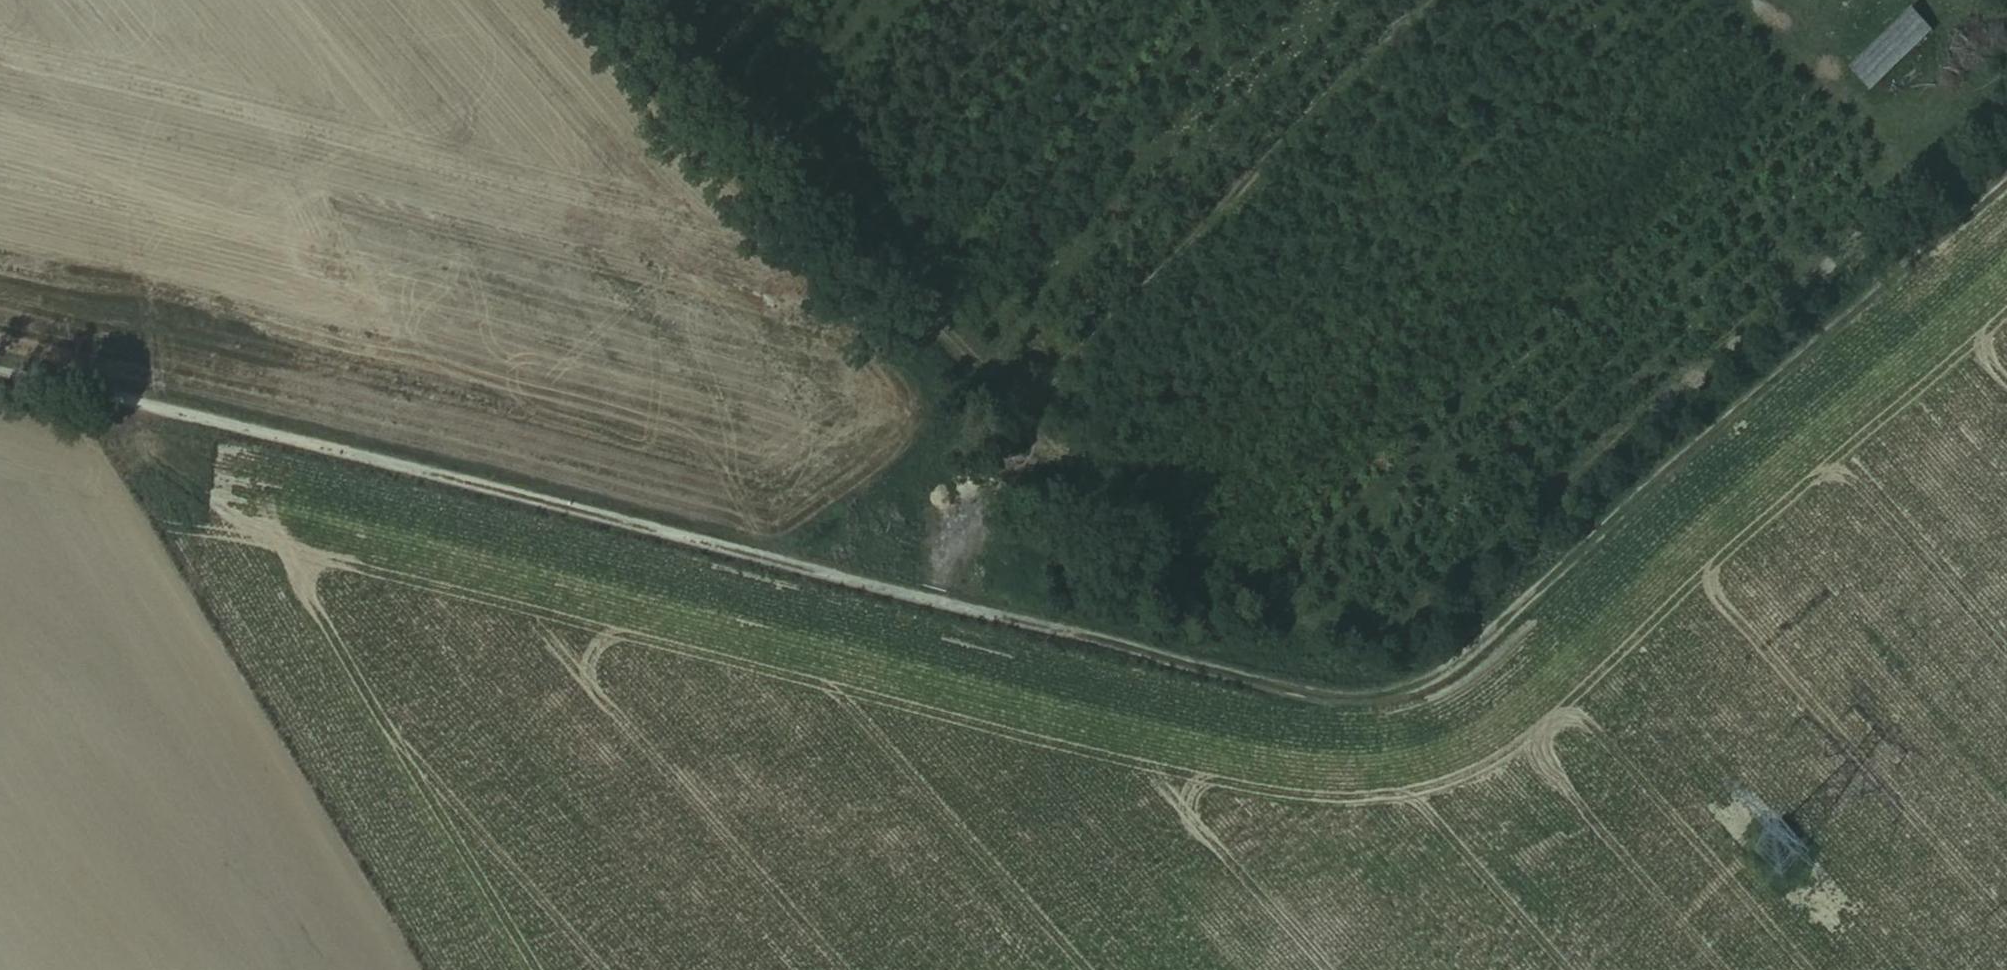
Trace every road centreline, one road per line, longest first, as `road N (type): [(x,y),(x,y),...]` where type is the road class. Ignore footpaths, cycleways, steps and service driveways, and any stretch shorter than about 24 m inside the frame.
road 1 (unclassified): [(0,379),(1350,688),(1442,673),(1559,583)]
road 2 (track): [(1559,583),(2006,187)]

